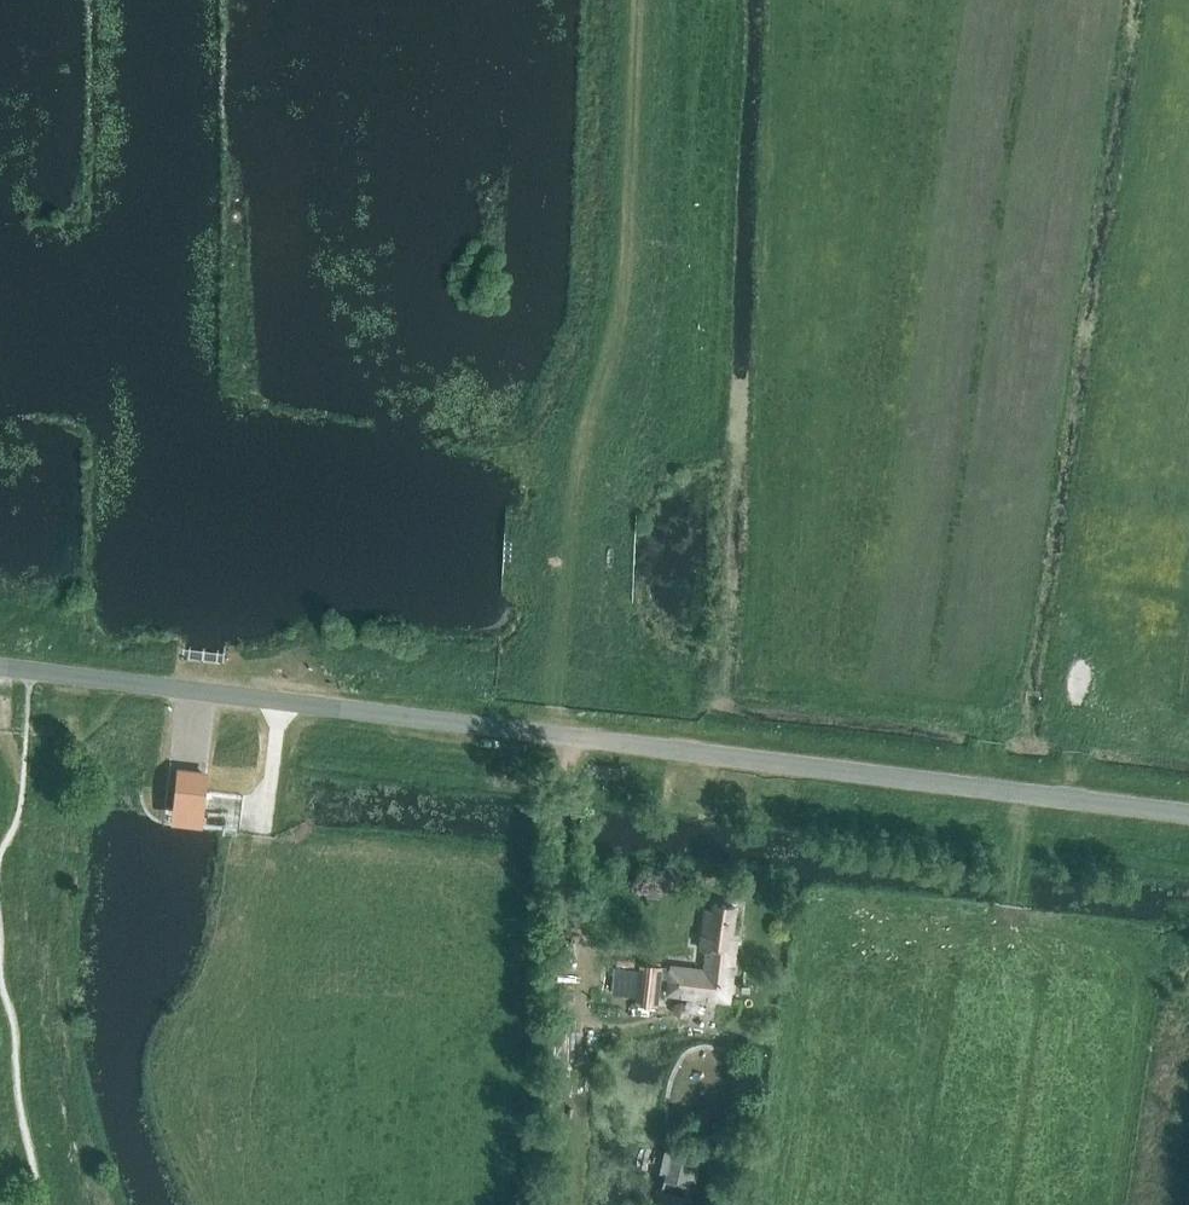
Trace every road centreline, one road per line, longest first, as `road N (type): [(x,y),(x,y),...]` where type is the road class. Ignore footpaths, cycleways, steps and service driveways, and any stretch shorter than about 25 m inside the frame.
road 1 (unclassified): [(0,666),(1188,813)]

